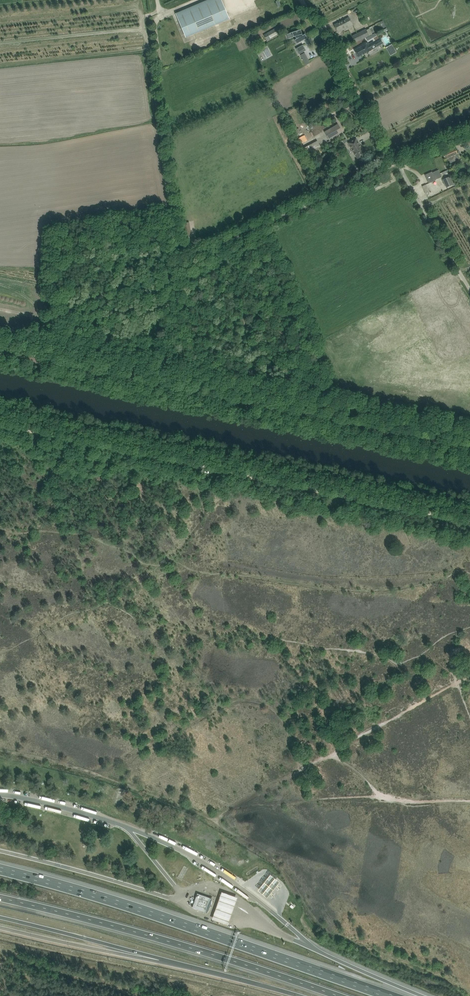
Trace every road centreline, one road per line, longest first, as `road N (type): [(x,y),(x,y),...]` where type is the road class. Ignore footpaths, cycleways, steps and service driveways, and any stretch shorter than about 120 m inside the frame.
road 1 (unclassified): [(469,524),(0,423)]
road 2 (unclassified): [(0,346),(397,162)]
road 3 (motorway): [(391,995),(0,868)]
road 4 (motorway): [(0,898),(338,995)]
road 5 (motorway): [(127,953),(311,995)]
road 6 (unclassified): [(397,162),(303,0)]
road 7 (track): [(140,995),(0,948)]
road 8 (unclassified): [(469,290),(397,162)]
road 9 (motorway): [(0,917),(127,953)]
road 10 (motorway): [(0,928),(127,953)]
road 11 (motorway): [(421,995),(305,943)]

